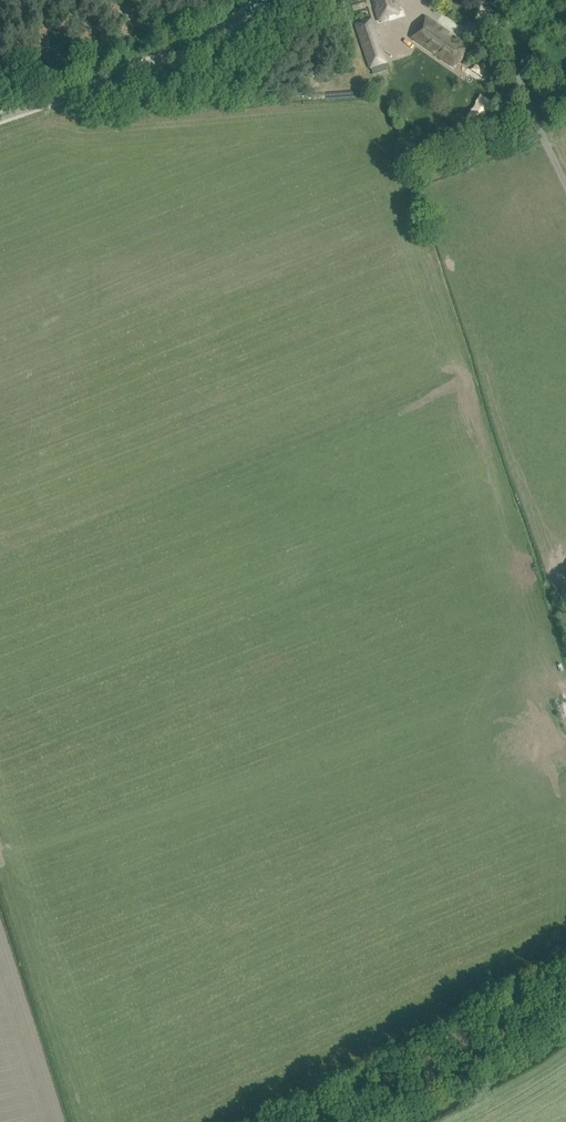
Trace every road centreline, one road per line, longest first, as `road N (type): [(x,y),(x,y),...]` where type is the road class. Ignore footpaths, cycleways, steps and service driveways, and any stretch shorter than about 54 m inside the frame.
road 1 (unclassified): [(0,118),(125,74),(272,0)]
road 2 (unclassified): [(565,185),(491,0)]

